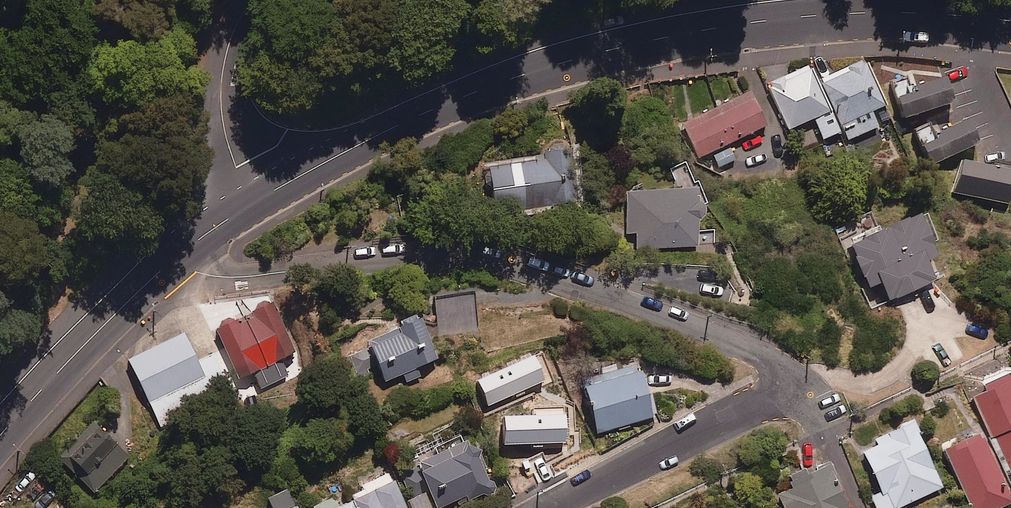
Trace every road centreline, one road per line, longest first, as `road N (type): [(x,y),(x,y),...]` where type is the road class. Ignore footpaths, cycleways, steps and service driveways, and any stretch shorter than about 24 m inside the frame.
road 1 (residential): [(556,507),(802,388),(753,353),(577,283),(454,257),(335,262),(252,277),(158,274)]
road 2 (tertiary): [(250,202),(516,77),(706,34),(923,16),(1010,24)]
road 3 (tertiary): [(0,440),(158,274)]
road 4 (residential): [(250,202),(221,93),(230,44),(255,0)]

